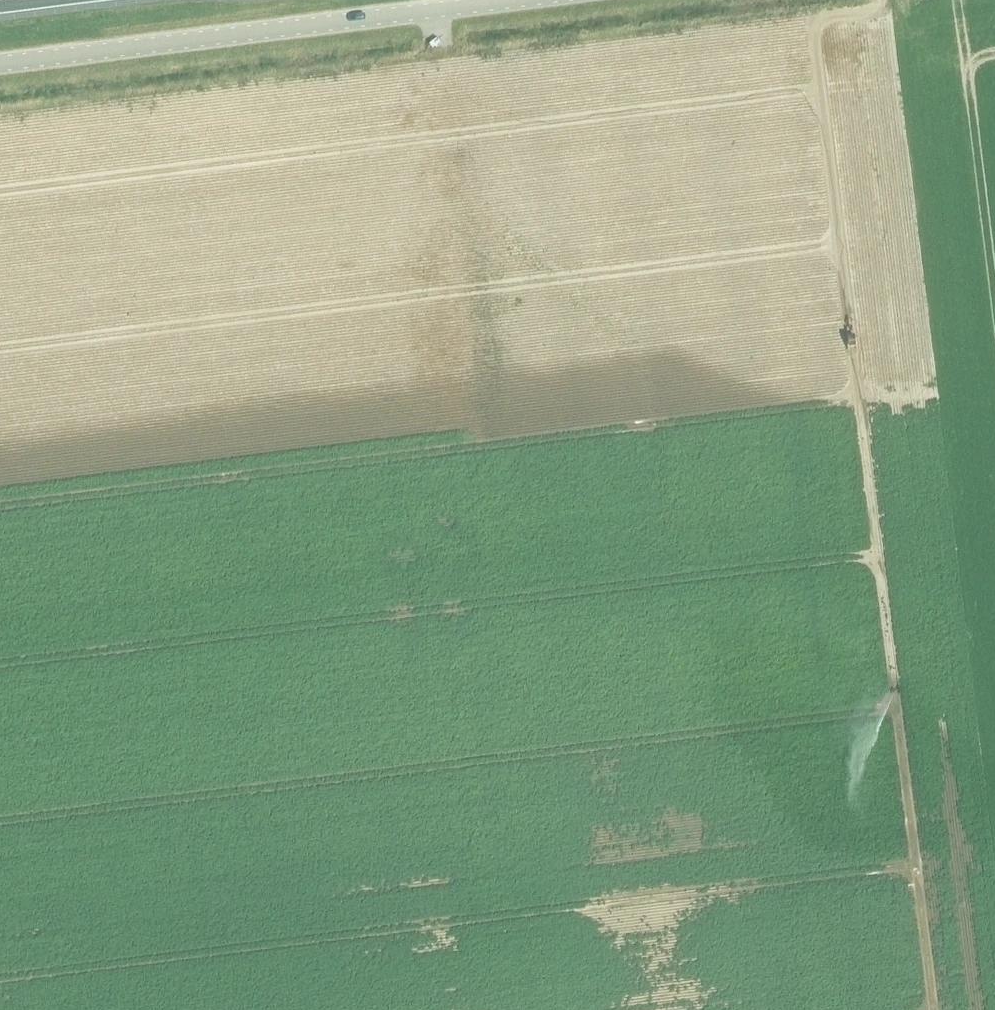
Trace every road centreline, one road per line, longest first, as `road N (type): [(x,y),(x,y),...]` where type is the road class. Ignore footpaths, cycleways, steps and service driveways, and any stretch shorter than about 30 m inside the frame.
road 1 (unclassified): [(0,64),(516,0)]

